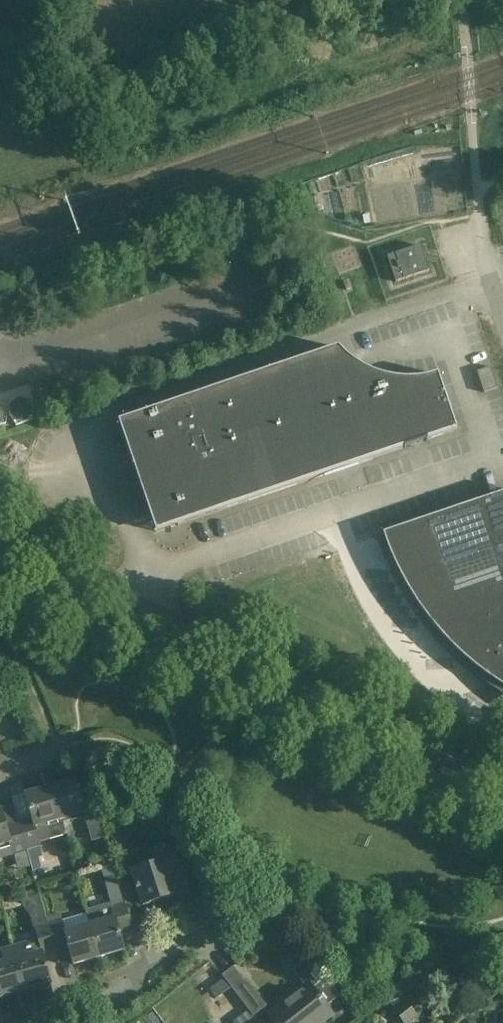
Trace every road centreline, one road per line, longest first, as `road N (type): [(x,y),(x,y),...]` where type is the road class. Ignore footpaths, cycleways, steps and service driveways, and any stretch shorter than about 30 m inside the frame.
road 1 (tertiary): [(502,781),(0,545)]
road 2 (residential): [(31,1022),(66,1019),(139,982),(168,950),(207,935)]

